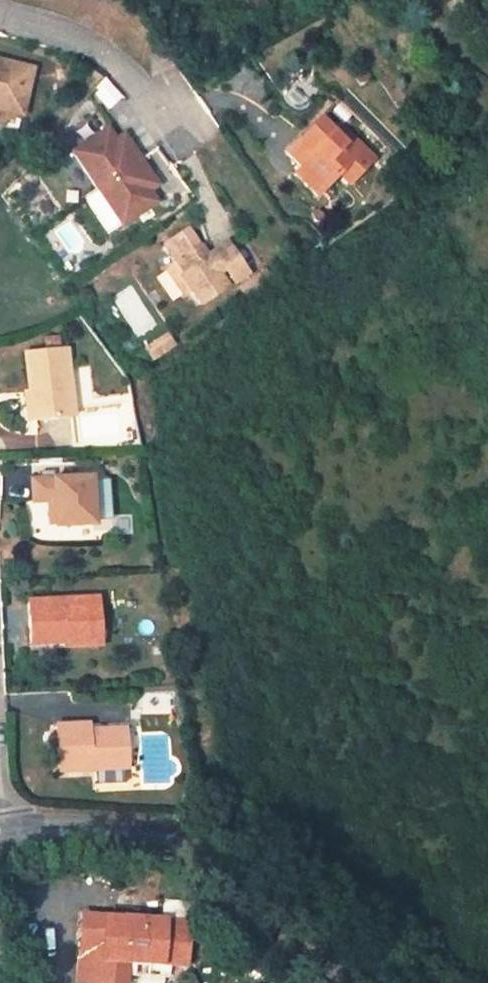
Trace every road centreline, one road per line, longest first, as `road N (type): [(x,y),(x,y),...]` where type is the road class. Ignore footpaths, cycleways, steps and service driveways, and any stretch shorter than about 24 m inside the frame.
road 1 (unclassified): [(0,836),(135,831),(431,982)]
road 2 (residential): [(176,114),(110,56),(0,12)]

